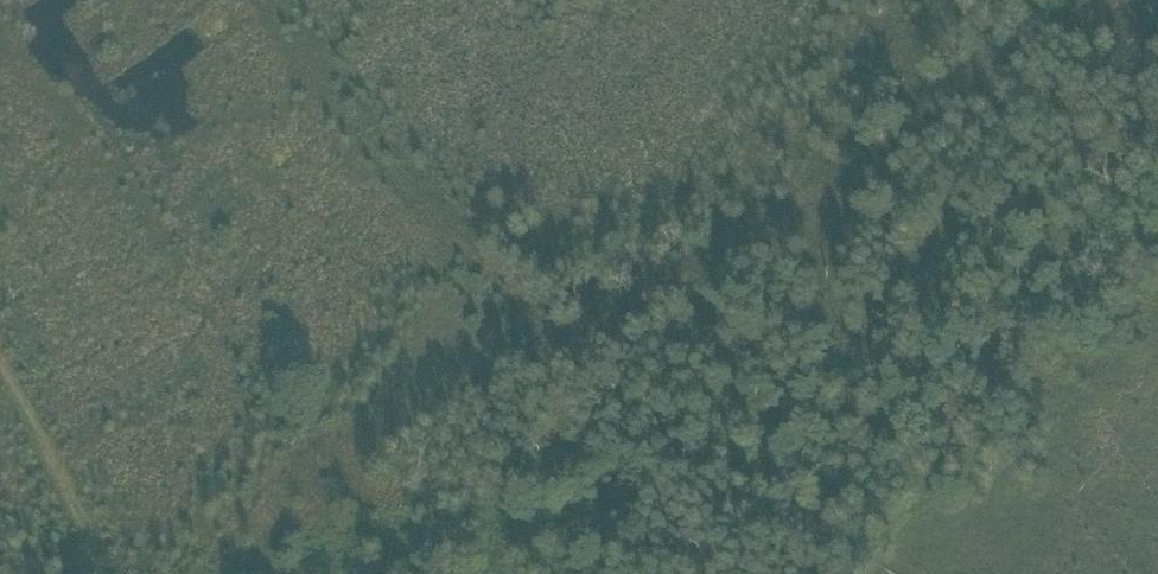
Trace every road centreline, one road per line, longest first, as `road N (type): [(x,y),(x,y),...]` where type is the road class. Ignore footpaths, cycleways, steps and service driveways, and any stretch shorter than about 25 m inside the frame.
road 1 (track): [(551,341),(346,111),(274,0)]
road 2 (track): [(92,573),(35,436),(0,376)]

